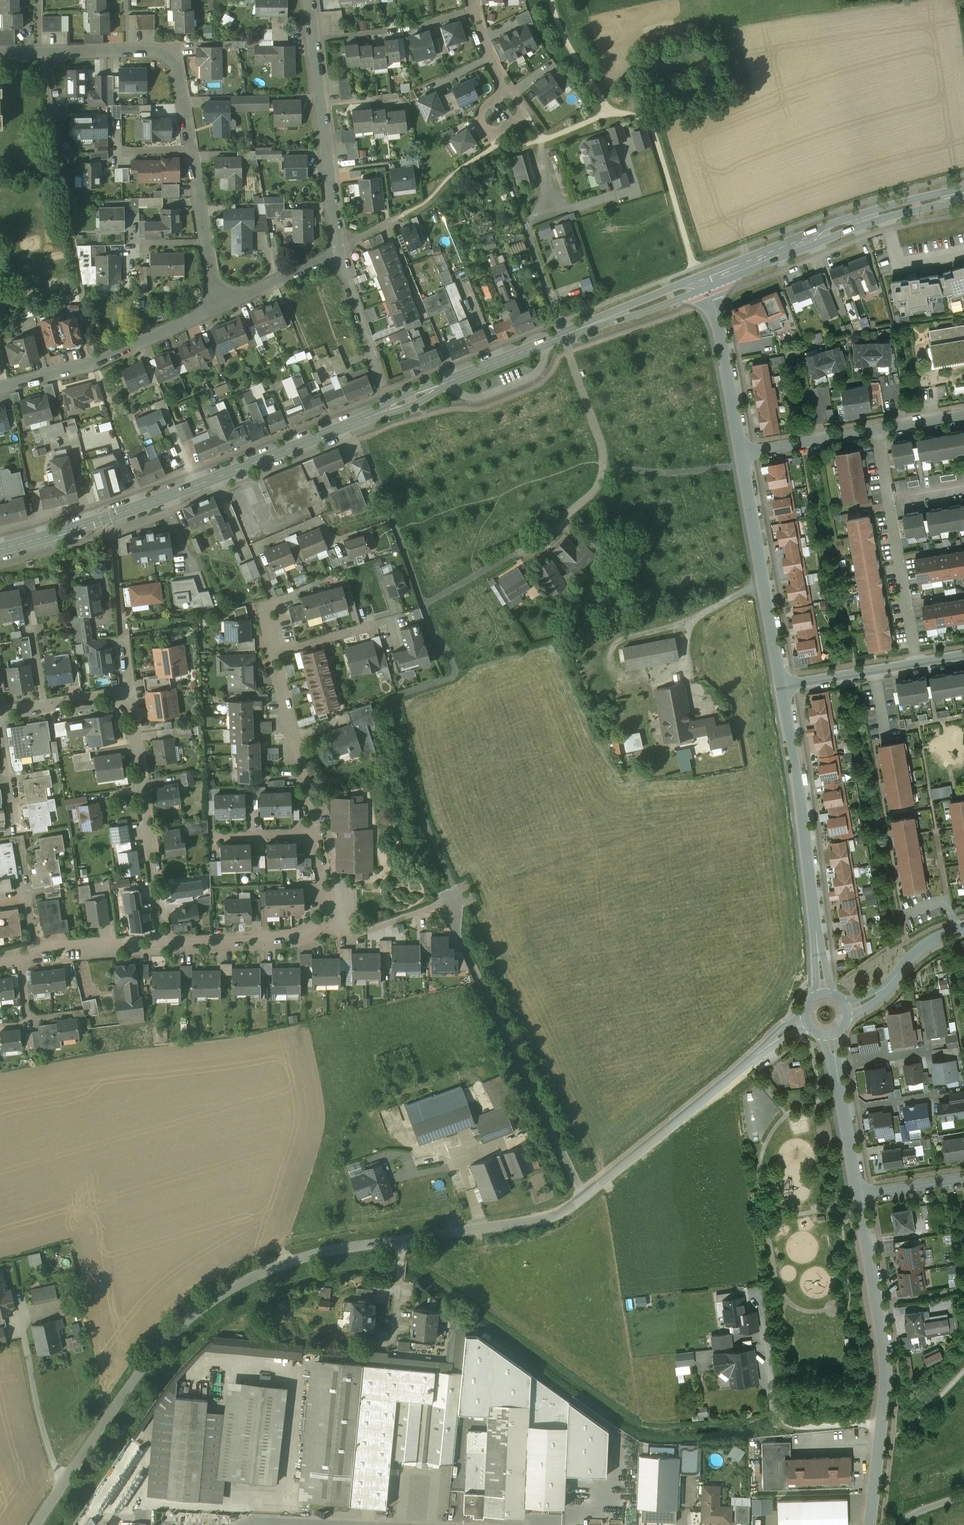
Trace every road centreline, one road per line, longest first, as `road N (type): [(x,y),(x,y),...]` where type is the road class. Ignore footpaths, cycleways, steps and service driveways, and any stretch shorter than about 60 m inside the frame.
road 1 (unclassified): [(36,1524),(149,1359),(220,1293),(284,1261),(557,1215)]
road 2 (residential): [(0,52),(151,51),(179,73),(217,309)]
road 3 (secondary): [(388,407),(116,514),(0,548)]
road 4 (secondary): [(707,279),(388,407)]
road 5 (residential): [(858,1195),(886,1361),(870,1524)]
road 6 (residential): [(557,1215),(807,1023)]
road 7 (residential): [(782,687),(823,994)]
road 8 (secondary): [(963,197),(863,218),(707,279)]
road 9 (residential): [(310,0),(342,253)]
road 10 (residential): [(164,945),(123,699)]
road 11 (residential): [(742,453),(782,687)]
road 12 (residential): [(916,664),(876,430)]
road 13 (residential): [(0,387),(93,363),(217,309)]
road 14 (residential): [(312,833),(274,653)]
road 15 (residential): [(707,279),(742,453)]
road 16 (residential): [(831,1035),(858,1195)]
road 17 (residential): [(342,253),(388,407)]
road 18 (residential): [(164,945),(297,938),(316,926)]
road 19 (residential): [(316,926),(351,936),(454,896)]
road 20 (residential): [(847,1008),(875,995),(919,949),(963,924)]
road 21 (residential): [(217,309),(342,253)]
road 22 (residential): [(782,687),(916,664)]
road 23 (residential): [(742,453),(876,430)]
road 24 (residential): [(35,953),(164,945)]

